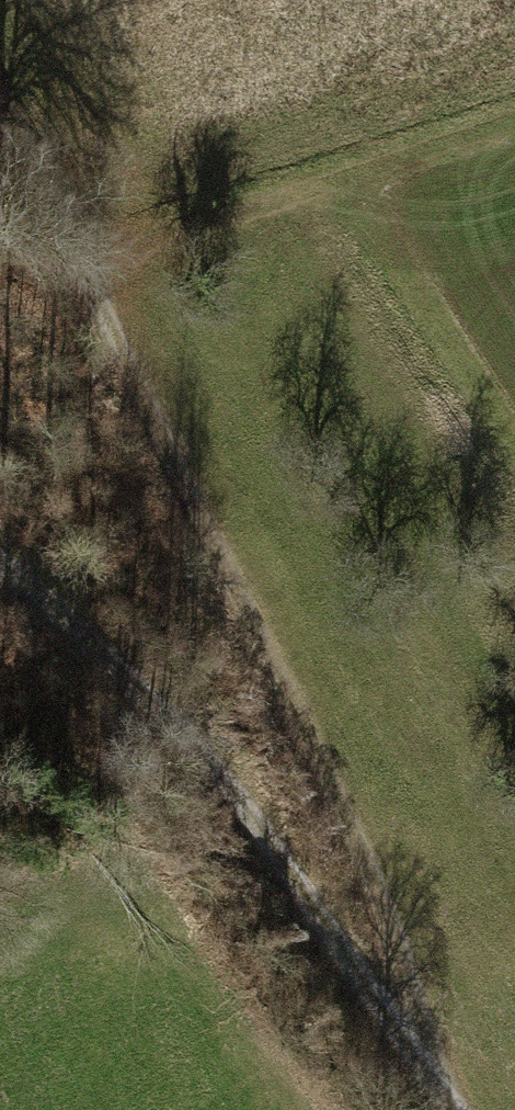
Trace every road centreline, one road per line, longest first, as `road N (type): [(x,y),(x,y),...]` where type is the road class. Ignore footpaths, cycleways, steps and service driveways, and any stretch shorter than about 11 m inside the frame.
road 1 (track): [(454,1109),(215,559),(0,110)]
road 2 (track): [(450,1109),(247,809),(151,700),(0,557)]
road 3 (track): [(76,271),(514,129)]

